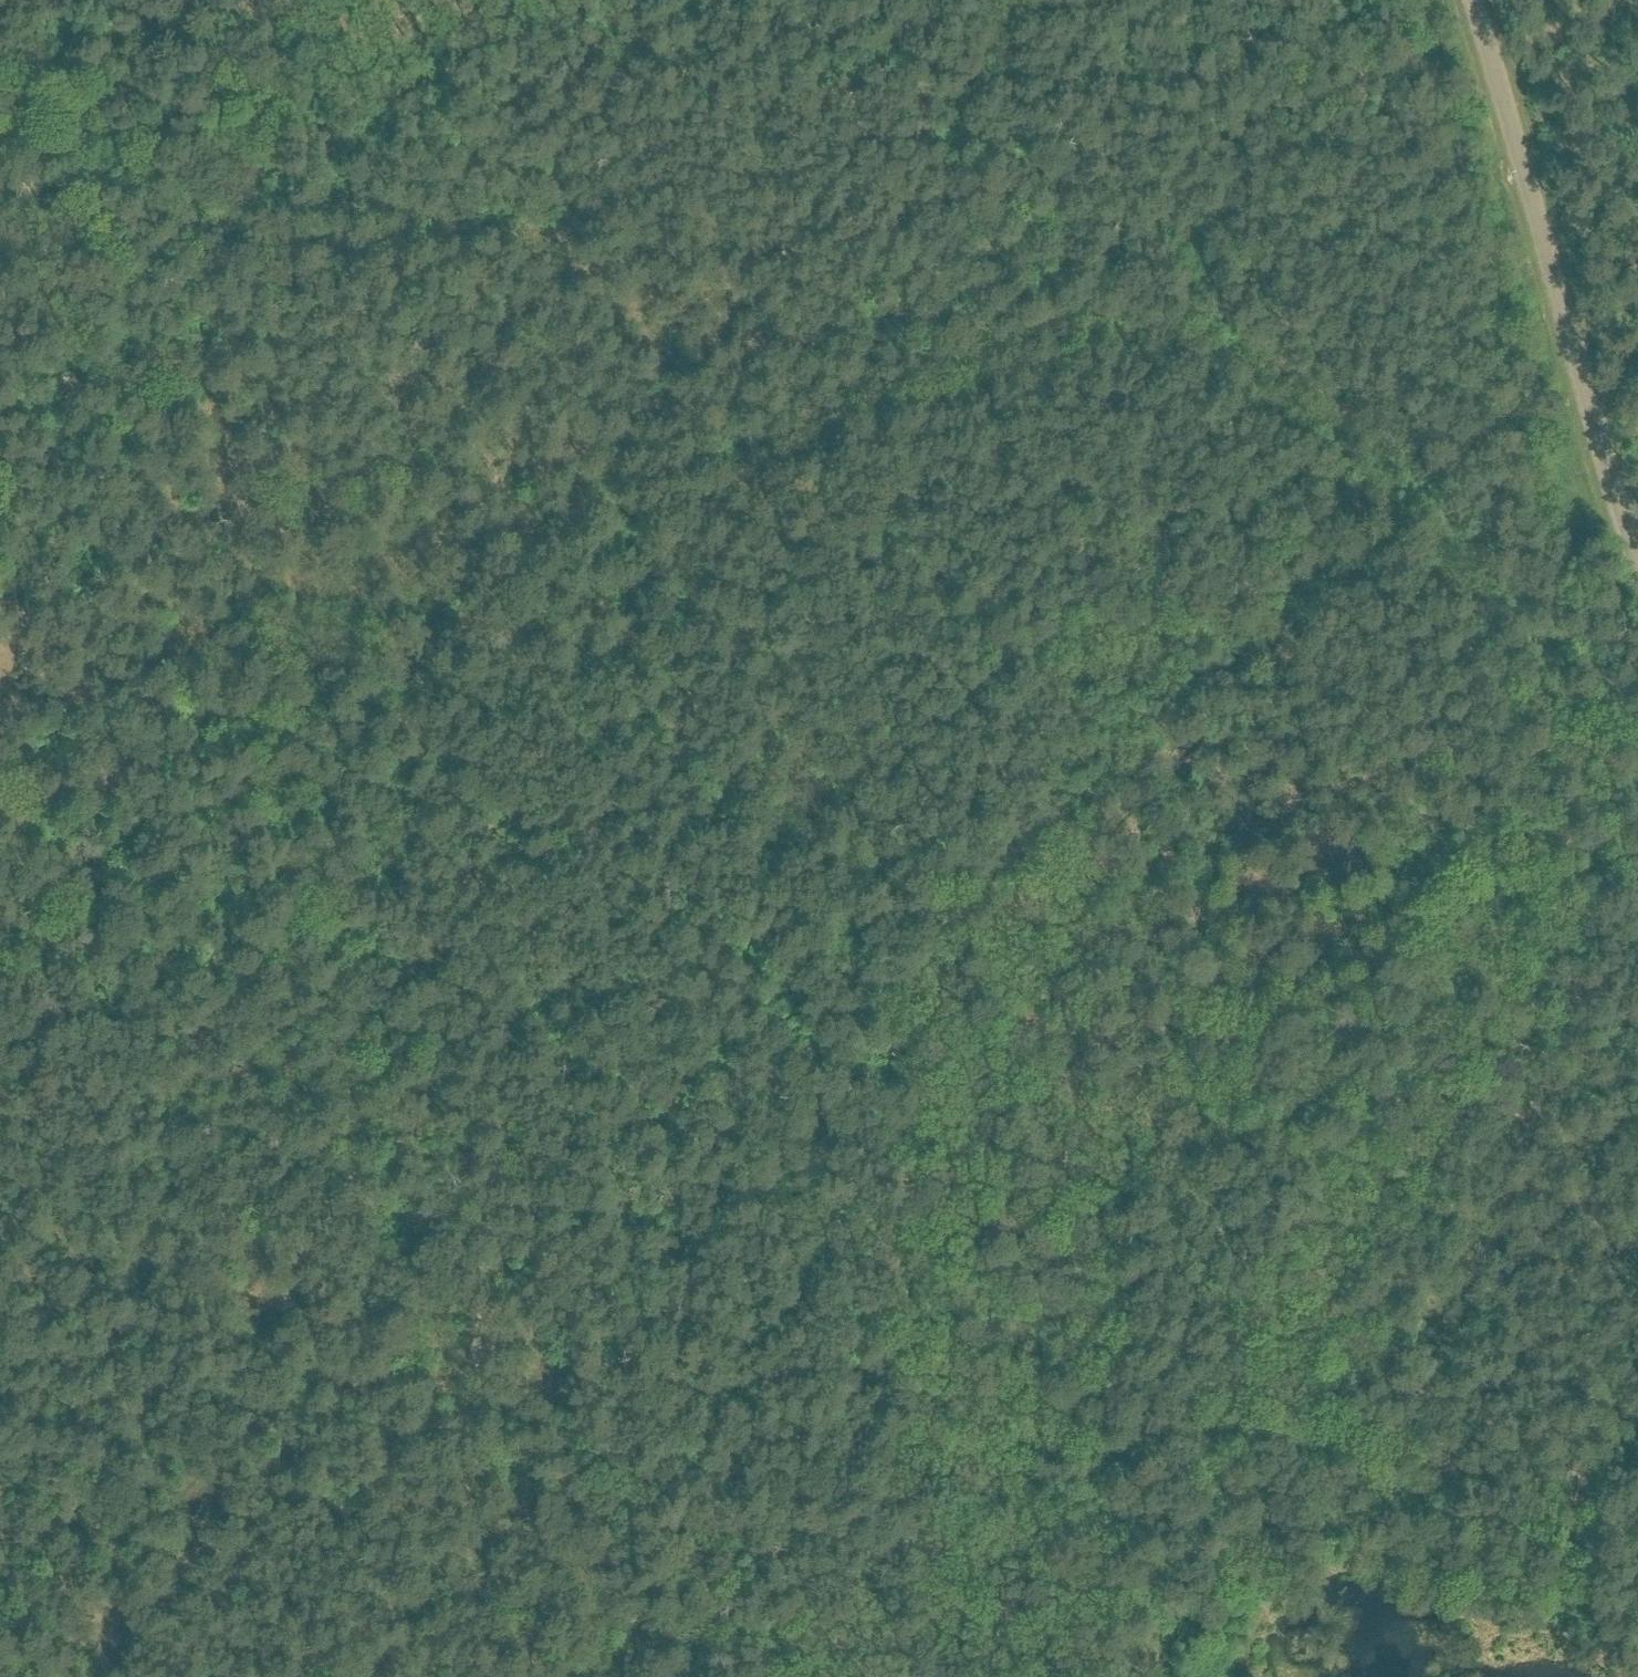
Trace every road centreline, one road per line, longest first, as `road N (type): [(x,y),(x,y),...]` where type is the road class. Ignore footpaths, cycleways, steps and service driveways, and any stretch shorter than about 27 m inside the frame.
road 1 (unclassified): [(1637,565),(1475,0)]

